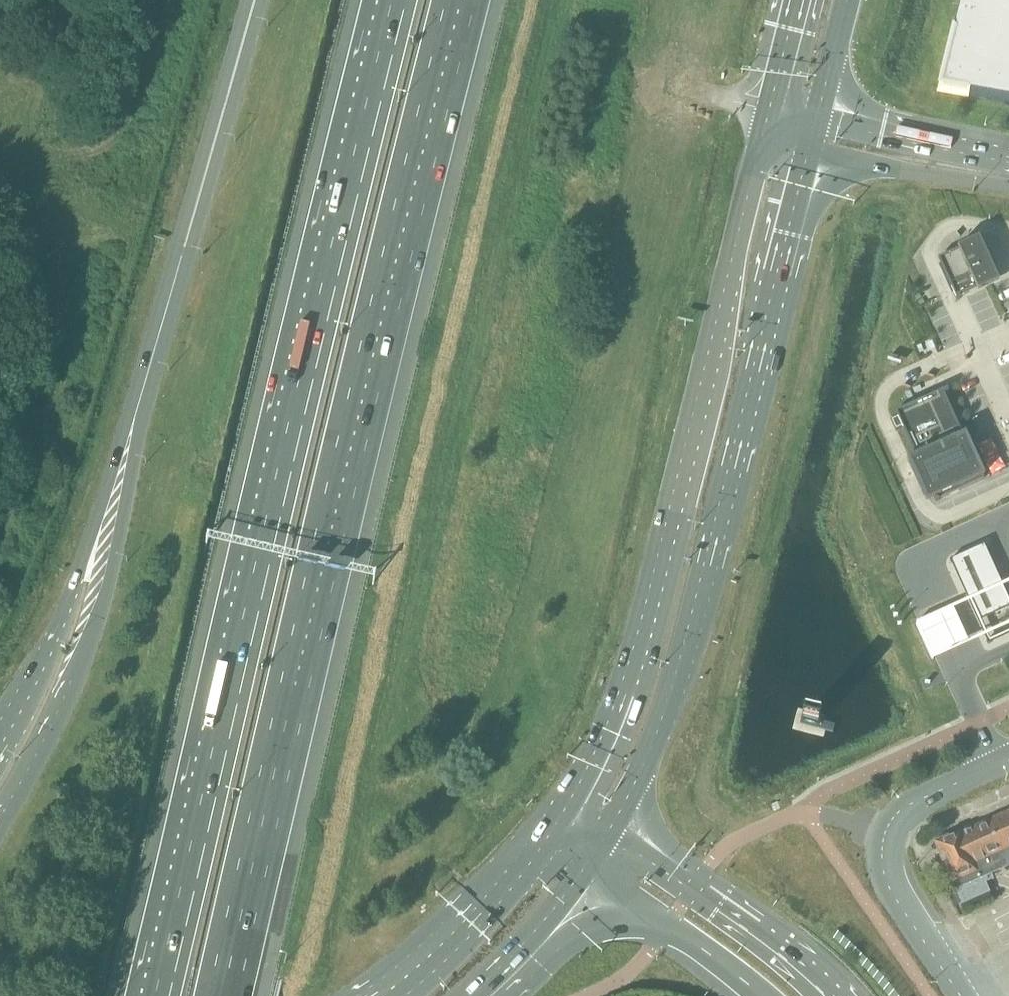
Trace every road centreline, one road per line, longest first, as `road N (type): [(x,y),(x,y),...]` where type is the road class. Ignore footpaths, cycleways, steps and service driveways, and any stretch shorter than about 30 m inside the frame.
road 1 (motorway): [(224,995),(466,0)]
road 2 (motorway): [(393,0),(155,995)]
road 3 (secondary): [(770,110),(611,731),(561,819)]
road 4 (secondary): [(612,828),(677,674),(810,147)]
road 5 (primary): [(0,818),(78,674),(105,601),(141,400)]
road 6 (primary): [(141,400),(255,0)]
road 7 (primary): [(141,400),(50,647),(0,743)]
road 8 (primary): [(561,819),(483,916),(385,995)]
road 9 (unclassified): [(698,884),(730,844),(792,816),(819,814),(891,832)]
road 10 (tertiary): [(810,147),(1008,185)]
road 11 (tertiary): [(1008,155),(819,112)]
road 12 (tertiary): [(963,995),(891,874),(891,832)]
road 13 (motorway): [(840,995),(698,884)]
road 14 (primary): [(491,995),(532,955),(585,866)]
road 15 (tertiary): [(891,832),(909,809),(1008,760)]

